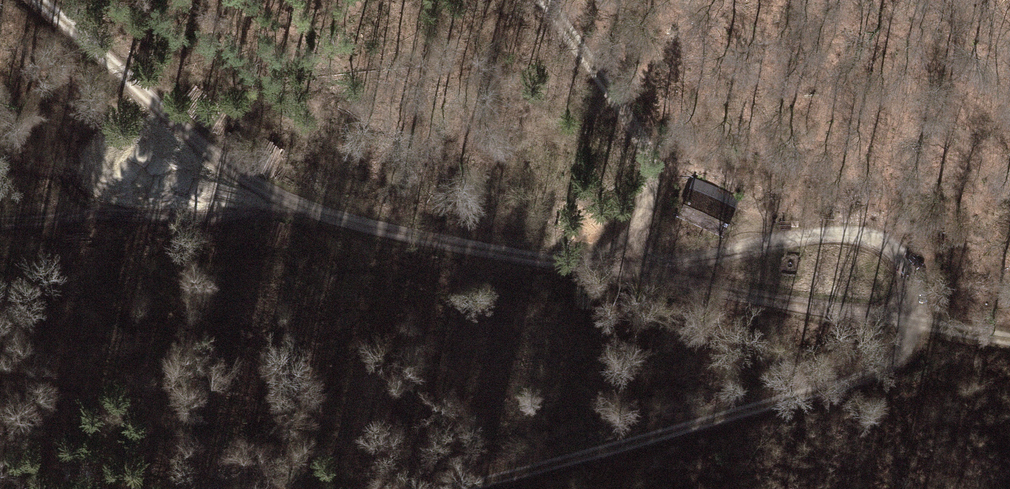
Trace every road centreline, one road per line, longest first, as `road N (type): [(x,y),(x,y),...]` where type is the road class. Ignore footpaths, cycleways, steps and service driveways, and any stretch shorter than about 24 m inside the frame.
road 1 (track): [(196,175),(516,258),(1009,336)]
road 2 (track): [(548,0),(637,119),(656,194),(624,275),(760,234),(851,235),(899,252),(922,291),(923,322)]
road 3 (track): [(427,488),(900,362),(923,322)]
road 4 (track): [(44,0),(130,67),(196,175)]
road 5 (track): [(196,175),(74,217),(0,216)]

